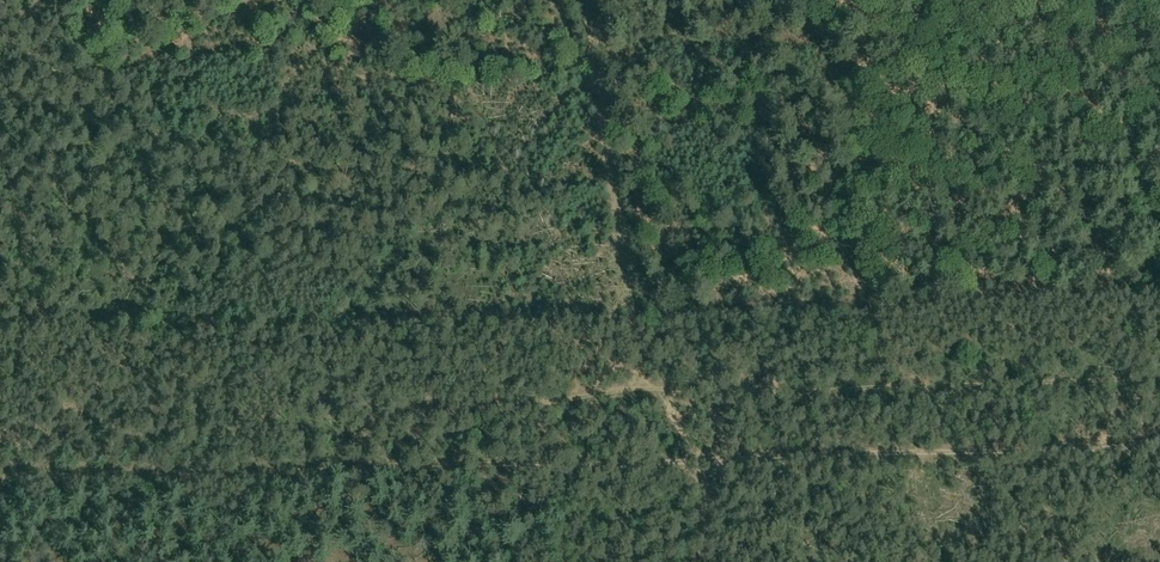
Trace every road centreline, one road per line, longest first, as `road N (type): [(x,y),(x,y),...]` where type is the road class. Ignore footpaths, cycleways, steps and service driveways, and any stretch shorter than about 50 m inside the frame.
road 1 (track): [(1159,379),(649,395),(444,414),(405,423),(329,473),(708,465),(1159,439)]
road 2 (track): [(329,473),(0,483)]

